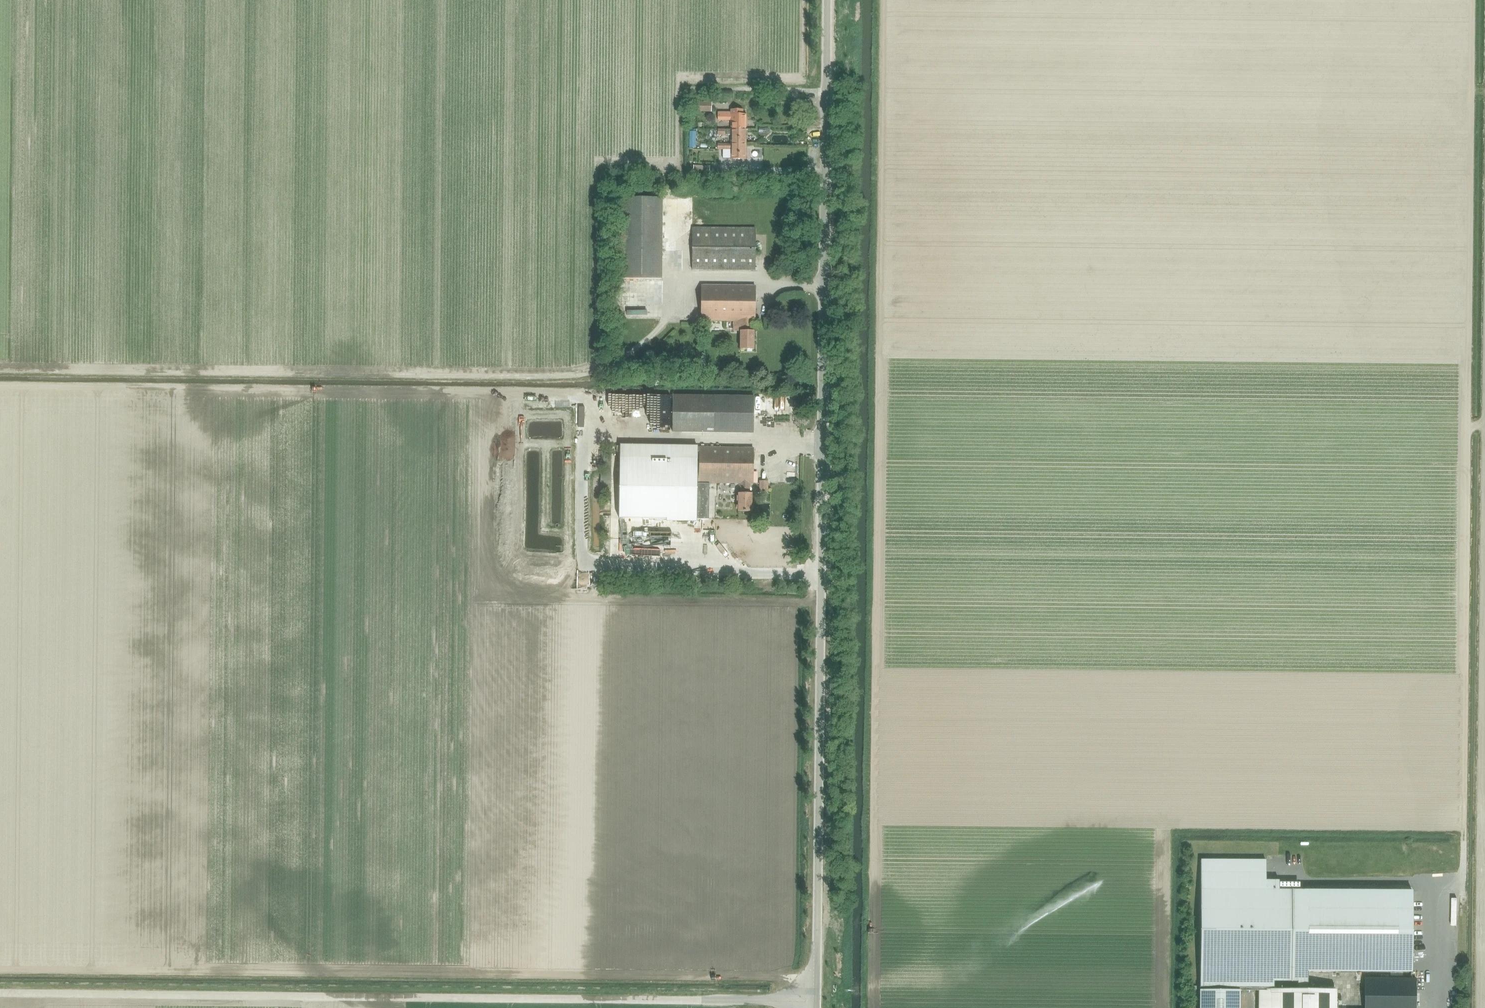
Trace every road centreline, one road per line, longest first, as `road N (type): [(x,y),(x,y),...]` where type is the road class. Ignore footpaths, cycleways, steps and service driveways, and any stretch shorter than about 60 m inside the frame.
road 1 (unclassified): [(816,1007),(827,0)]

